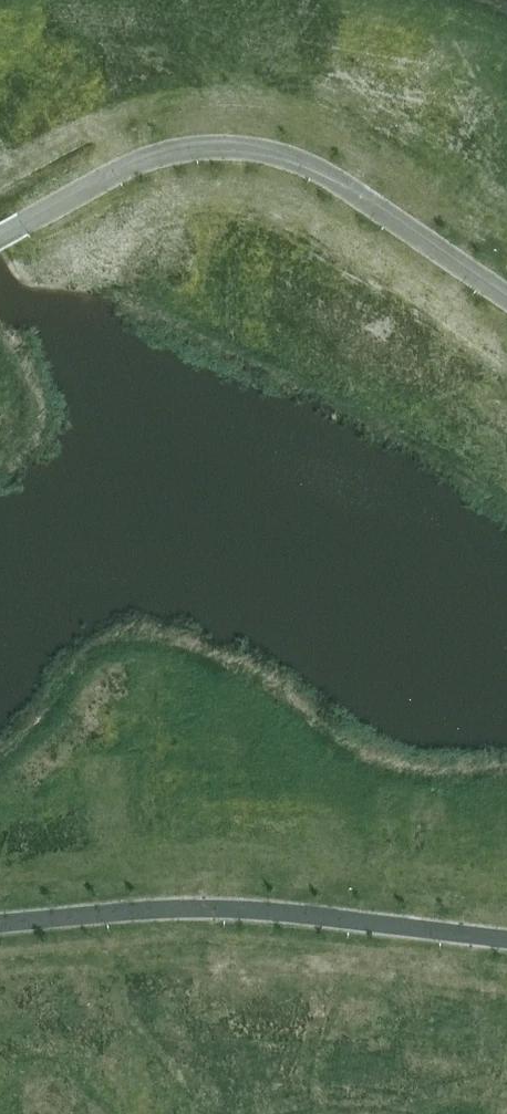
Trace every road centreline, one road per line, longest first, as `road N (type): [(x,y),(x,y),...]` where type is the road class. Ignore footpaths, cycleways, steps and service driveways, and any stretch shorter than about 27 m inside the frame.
road 1 (residential): [(506,296),(336,179),(251,149),(212,147),(125,167),(0,235)]
road 2 (residential): [(506,939),(223,905),(0,923)]

